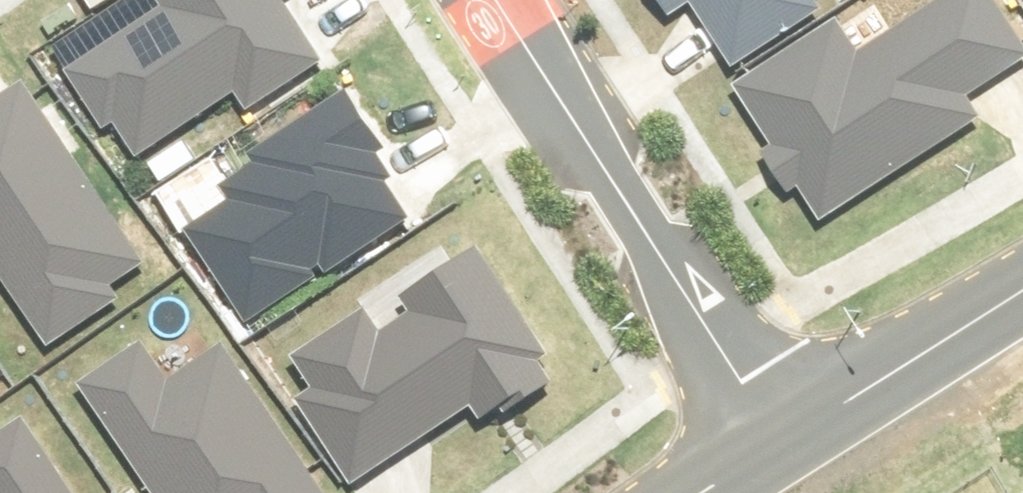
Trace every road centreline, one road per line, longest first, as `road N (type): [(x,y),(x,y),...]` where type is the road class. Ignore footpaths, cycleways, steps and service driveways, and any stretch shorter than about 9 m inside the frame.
road 1 (residential): [(493,0),(780,443)]
road 2 (tertiary): [(780,443),(1022,290)]

